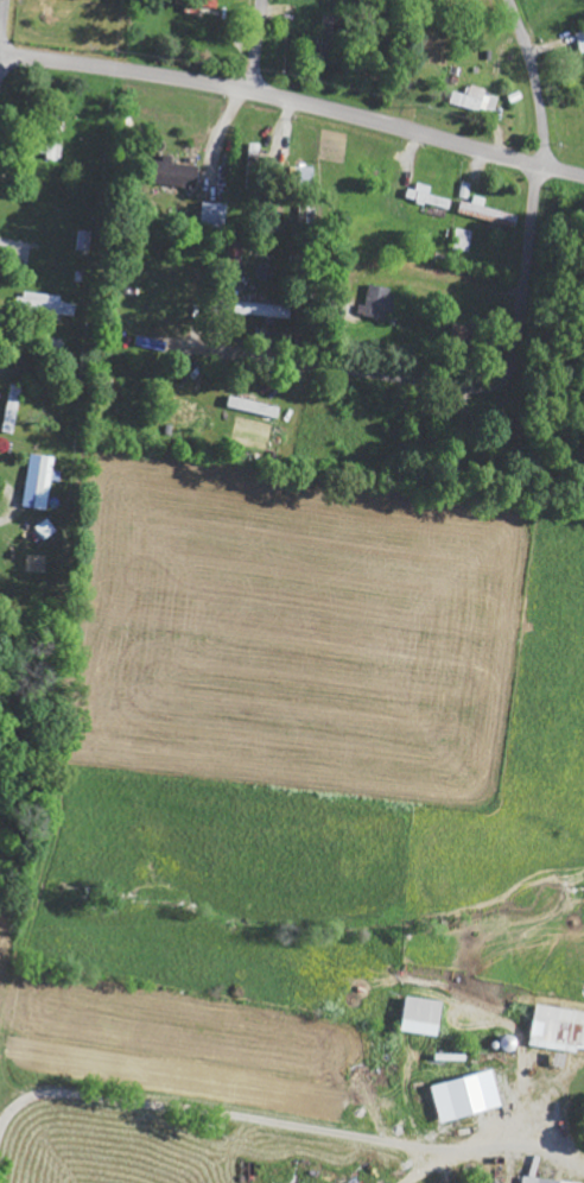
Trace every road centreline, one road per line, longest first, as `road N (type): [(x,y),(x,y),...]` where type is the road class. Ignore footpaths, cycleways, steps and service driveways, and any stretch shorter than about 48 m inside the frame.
road 1 (residential): [(583,178),(256,95),(0,57)]
road 2 (residential): [(147,340),(488,384),(508,366),(514,347),(537,167)]
road 3 (residential): [(475,1162),(53,1093),(9,1112),(0,1137)]
road 4 (residential): [(537,167),(541,122),(507,0)]

